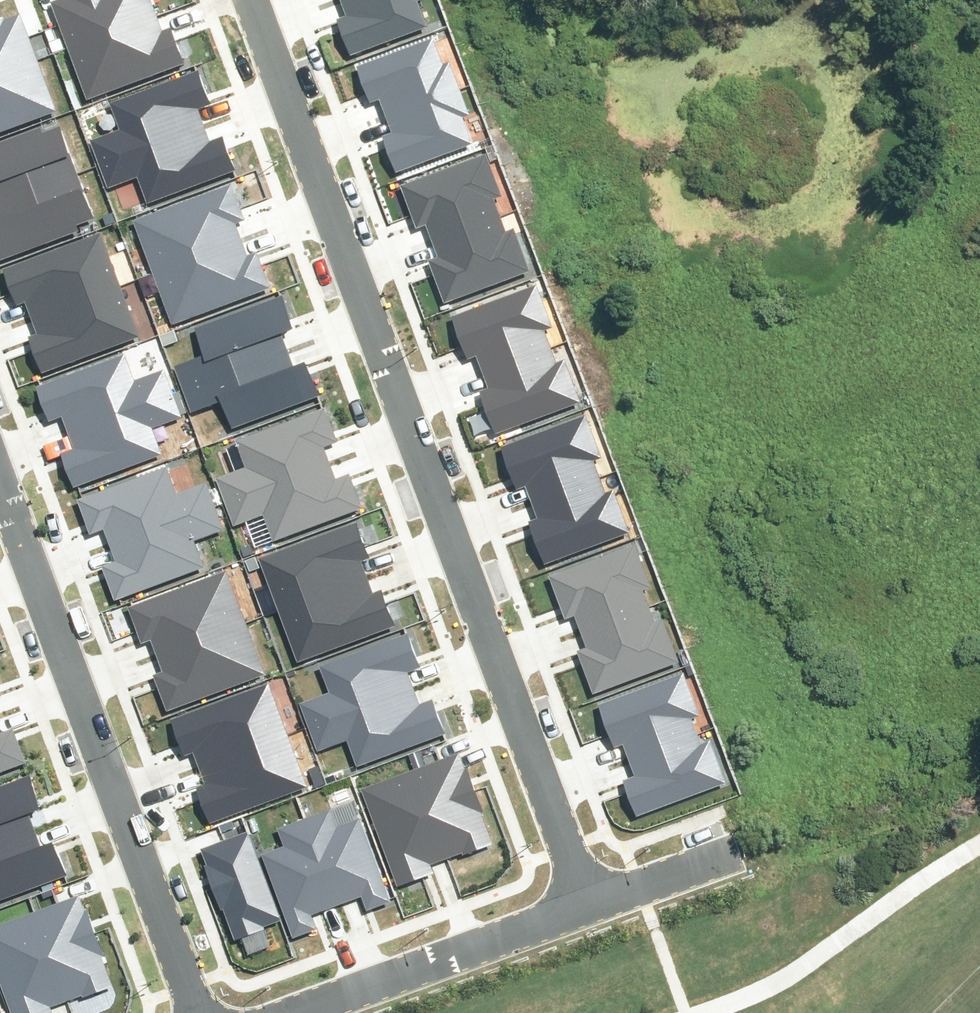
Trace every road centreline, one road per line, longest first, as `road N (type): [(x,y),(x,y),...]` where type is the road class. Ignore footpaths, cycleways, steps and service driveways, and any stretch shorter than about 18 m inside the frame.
road 1 (residential): [(237,0),(581,899)]
road 2 (residential): [(184,1012),(0,532)]
road 3 (residential): [(276,1012),(581,899)]
road 4 (residential): [(581,899),(717,850)]

